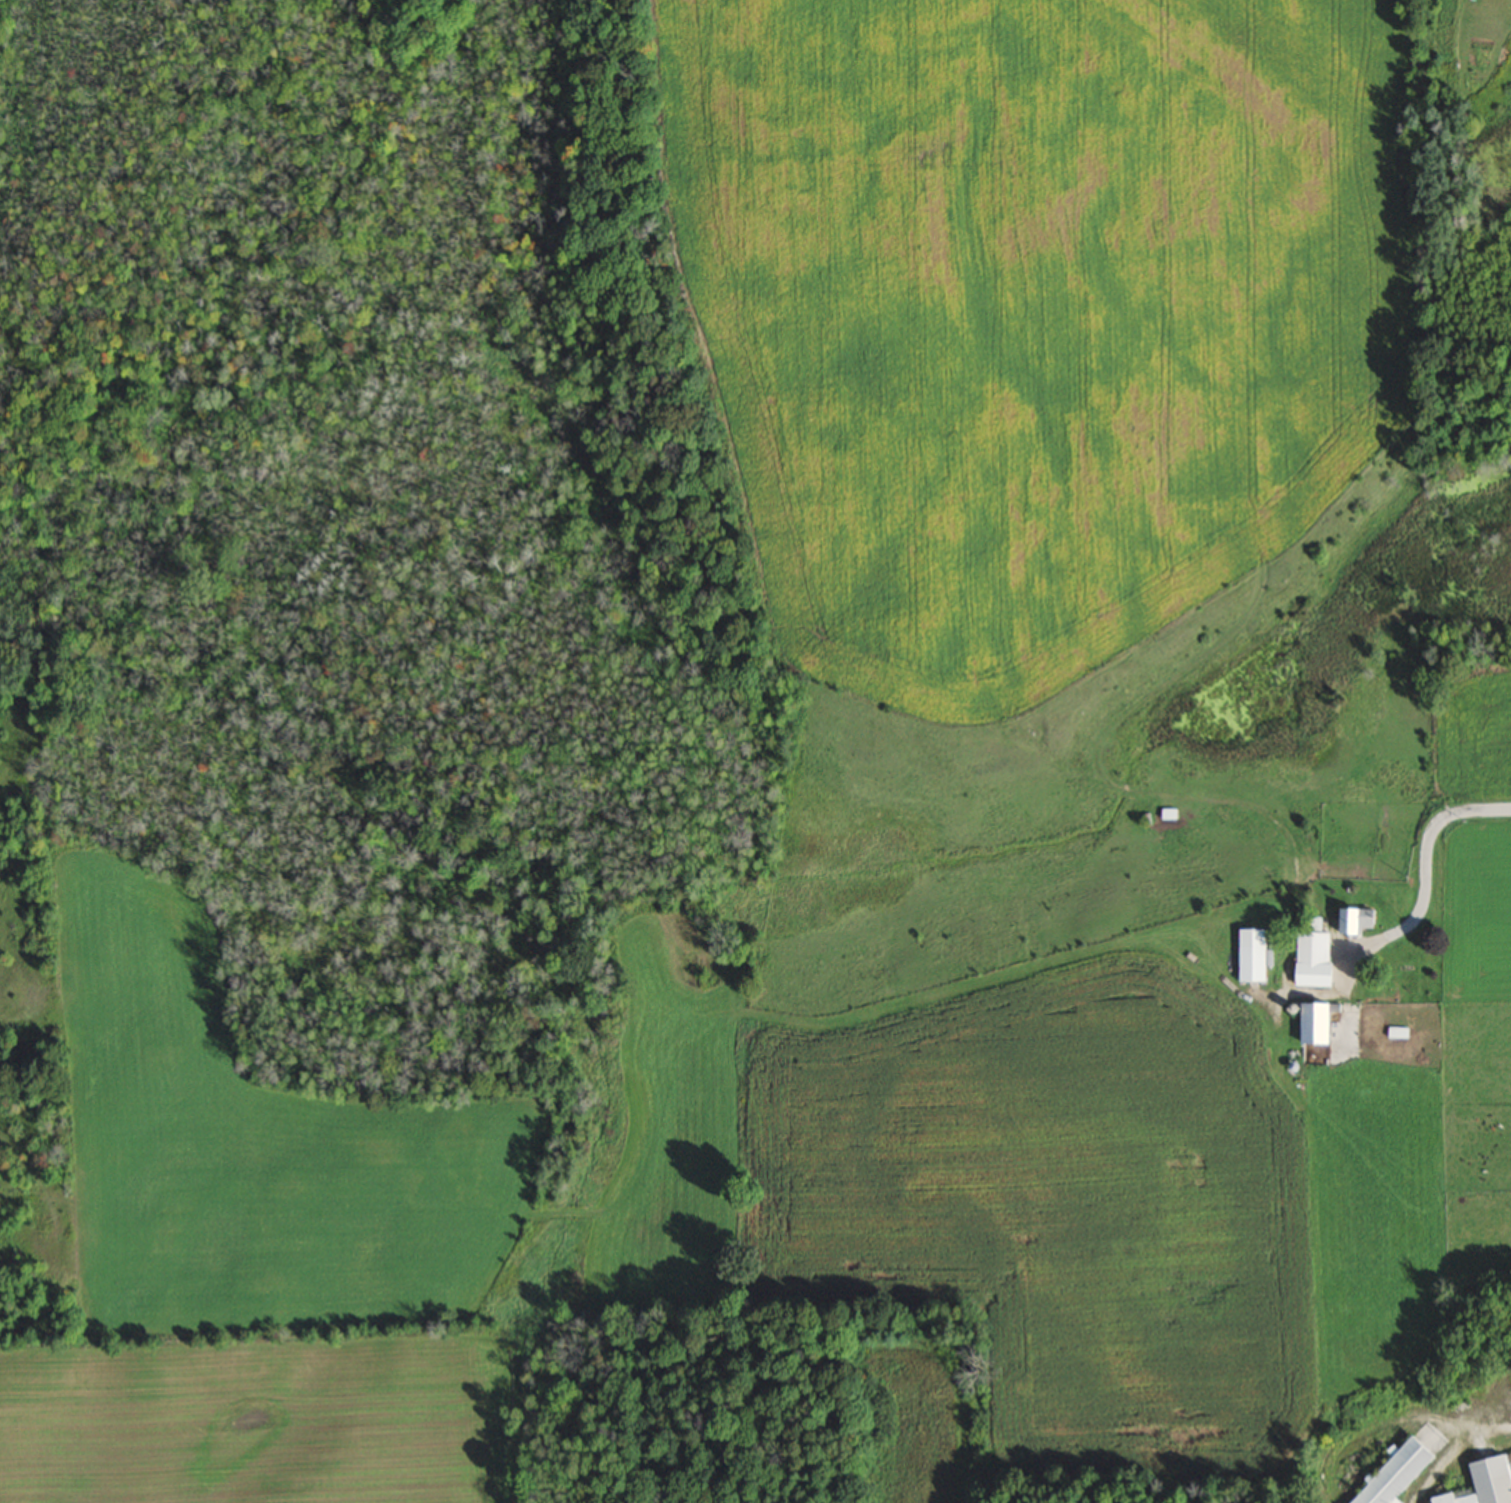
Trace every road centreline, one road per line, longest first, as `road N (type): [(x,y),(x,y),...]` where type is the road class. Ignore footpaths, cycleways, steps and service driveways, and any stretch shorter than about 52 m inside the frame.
road 1 (residential): [(1510,810),(1438,821),(1427,844),(1424,893)]

